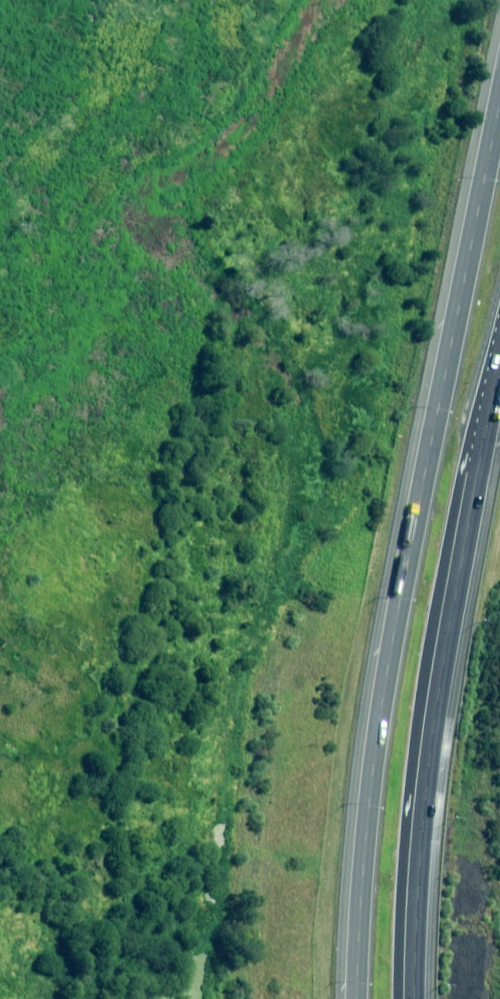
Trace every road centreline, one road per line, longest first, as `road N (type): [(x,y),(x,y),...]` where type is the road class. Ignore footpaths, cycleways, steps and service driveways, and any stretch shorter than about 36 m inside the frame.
road 1 (trunk): [(358,998),(383,703),(499,37)]
road 2 (trunk): [(497,380),(464,470),(425,680),(399,998)]
road 3 (trunk): [(497,380),(434,745),(418,998)]

